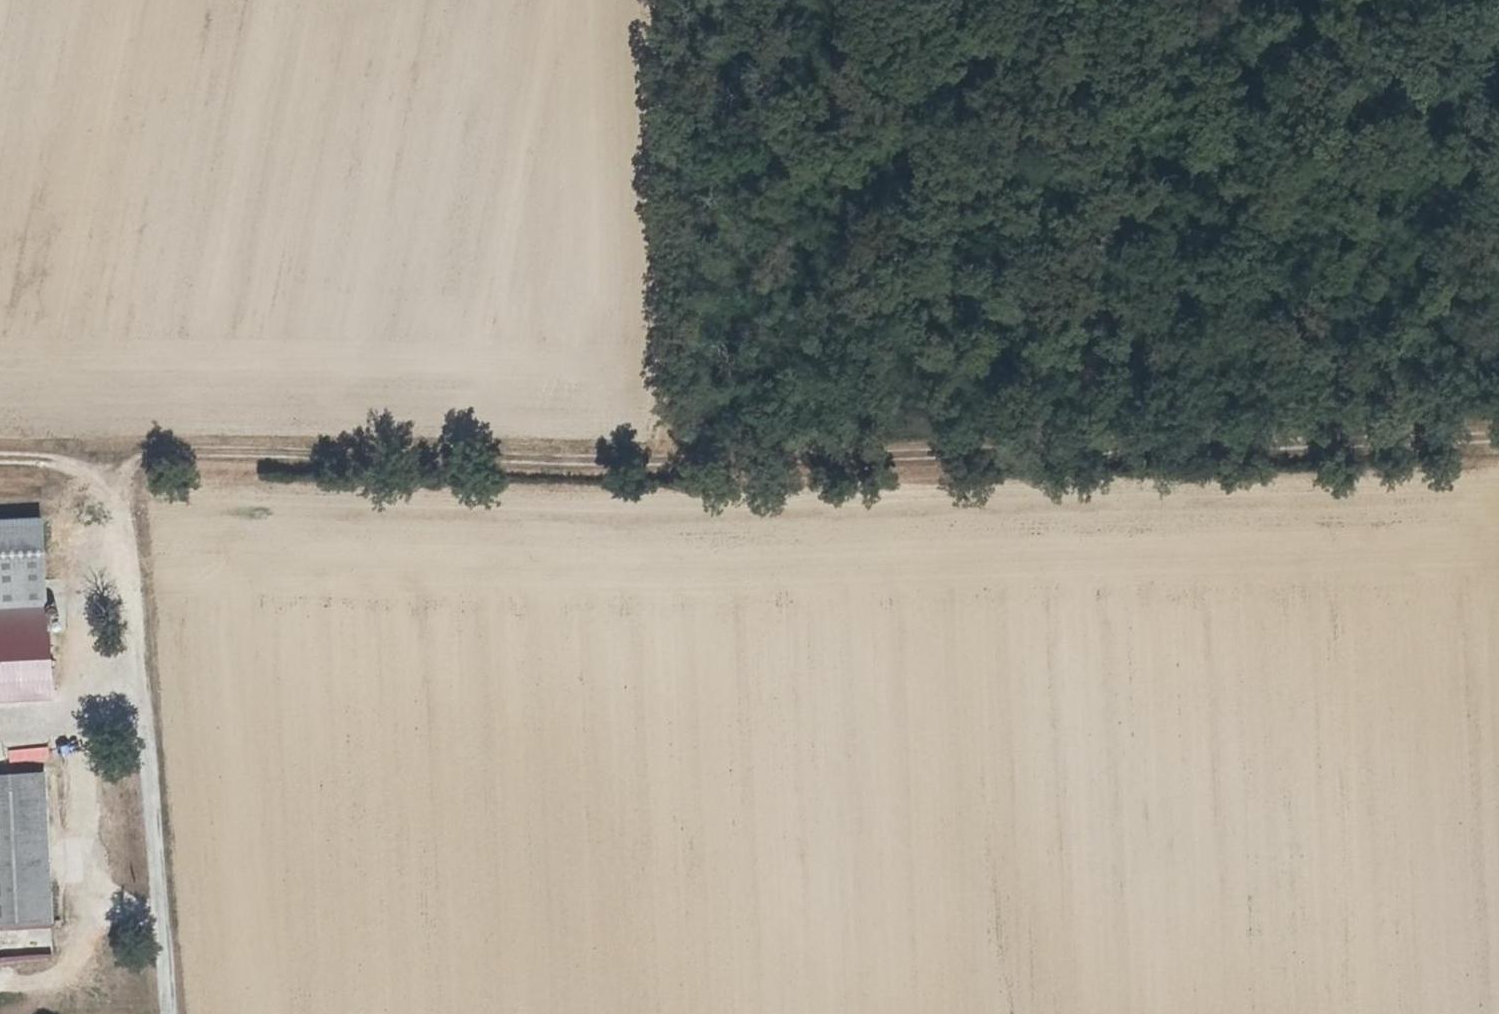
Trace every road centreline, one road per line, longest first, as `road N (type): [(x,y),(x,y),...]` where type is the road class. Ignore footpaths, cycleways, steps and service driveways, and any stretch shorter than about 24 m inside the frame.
road 1 (track): [(0,451),(71,465),(122,519),(137,461),(769,463),(1498,439)]
road 2 (unclassified): [(167,1013),(122,519)]

